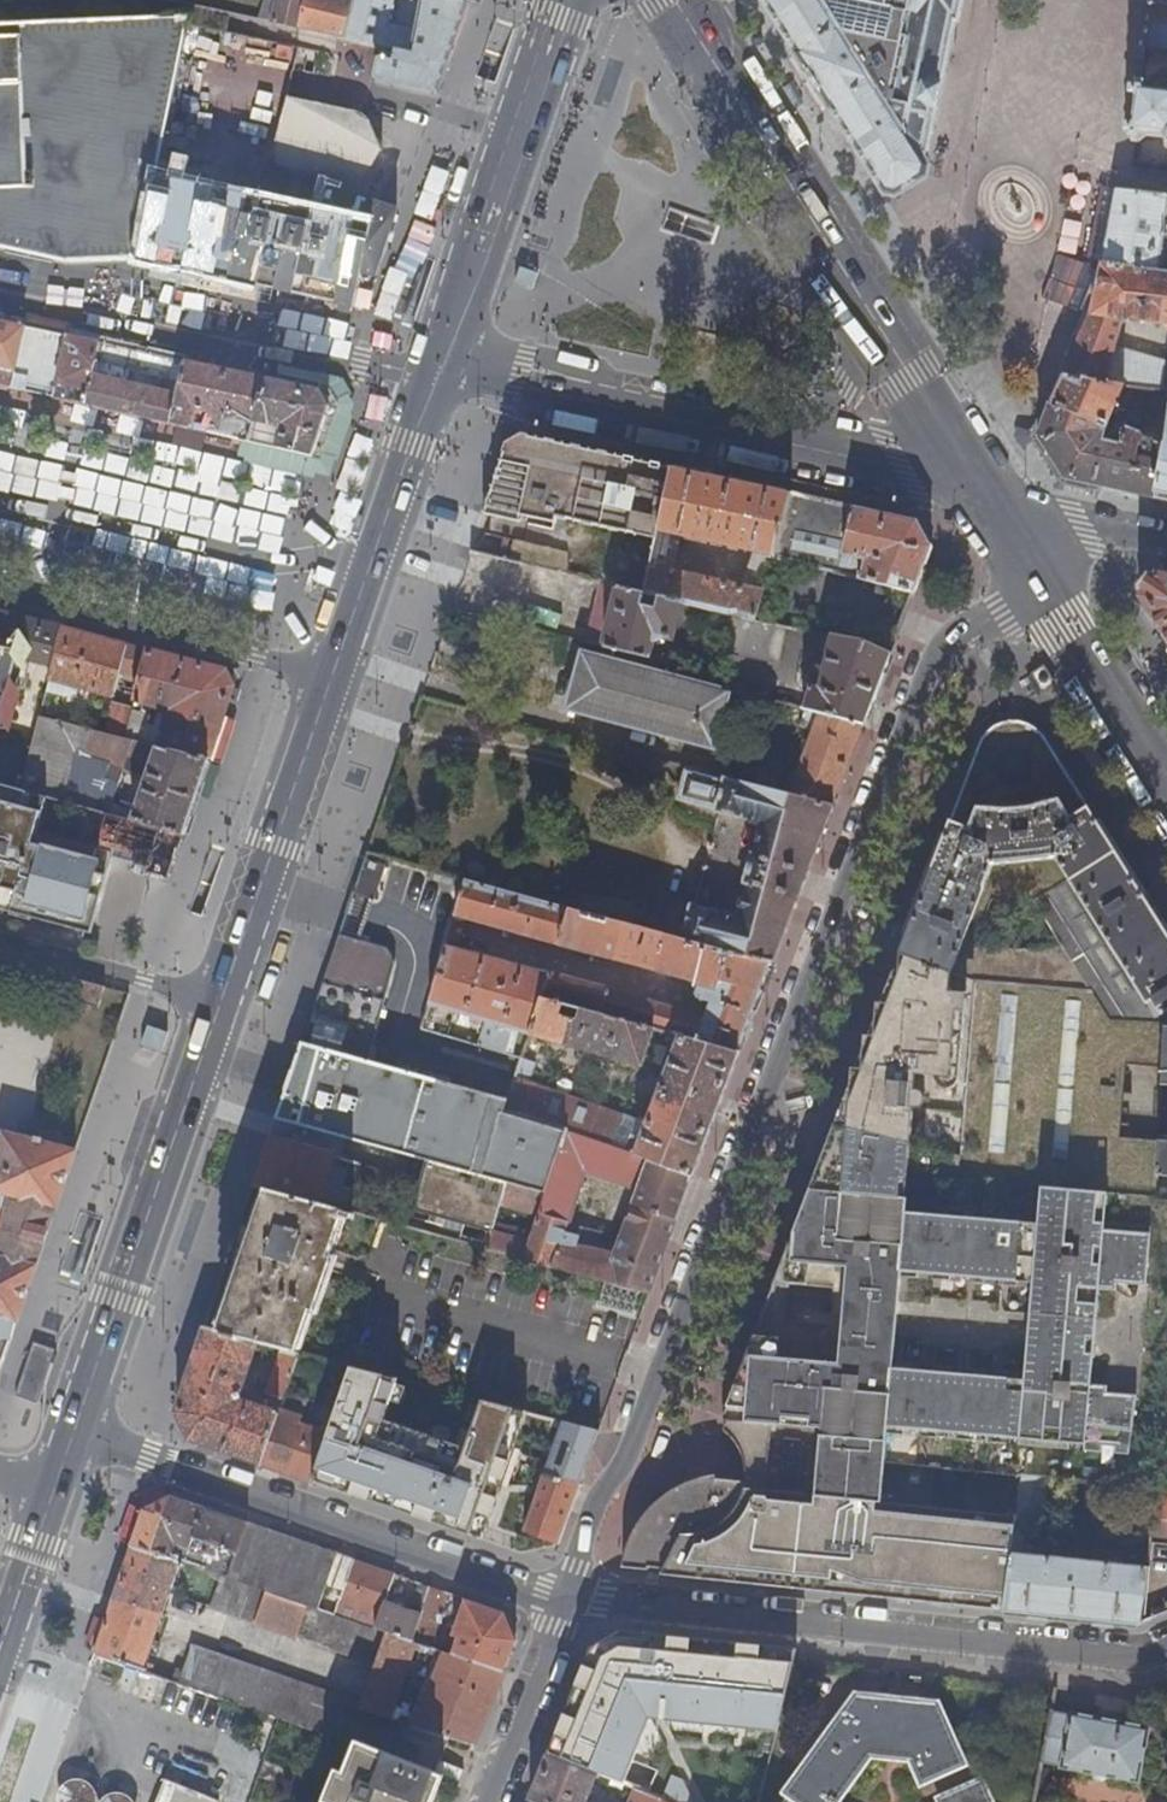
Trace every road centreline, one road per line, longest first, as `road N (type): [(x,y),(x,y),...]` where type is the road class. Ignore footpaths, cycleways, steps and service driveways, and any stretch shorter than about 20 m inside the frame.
road 1 (residential): [(575,1597),(960,639),(1034,581)]
road 2 (residential): [(575,1597),(1142,1659),(1166,1649)]
road 3 (residential): [(72,1427),(541,1592),(575,1597)]
road 4 (secondary): [(665,0),(943,451)]
road 5 (residential): [(435,376),(897,480),(943,451)]
road 6 (primary): [(222,1000),(72,1427)]
road 7 (residential): [(0,291),(435,376)]
road 8 (primary): [(557,0),(435,376)]
road 9 (residential): [(335,681),(0,589)]
road 10 (primary): [(335,681),(222,1000)]
road 11 (primary): [(435,376),(335,681)]
road 12 (secondary): [(1034,581),(1166,791)]
road 13 (residential): [(0,940),(222,1000)]
road 14 (residential): [(496,1801),(575,1597)]
road 15 (primary): [(52,1491),(0,1648)]
road 16 (secondary): [(943,451),(1034,581)]
road 17 (residential): [(1034,581),(1089,531),(1166,545)]

